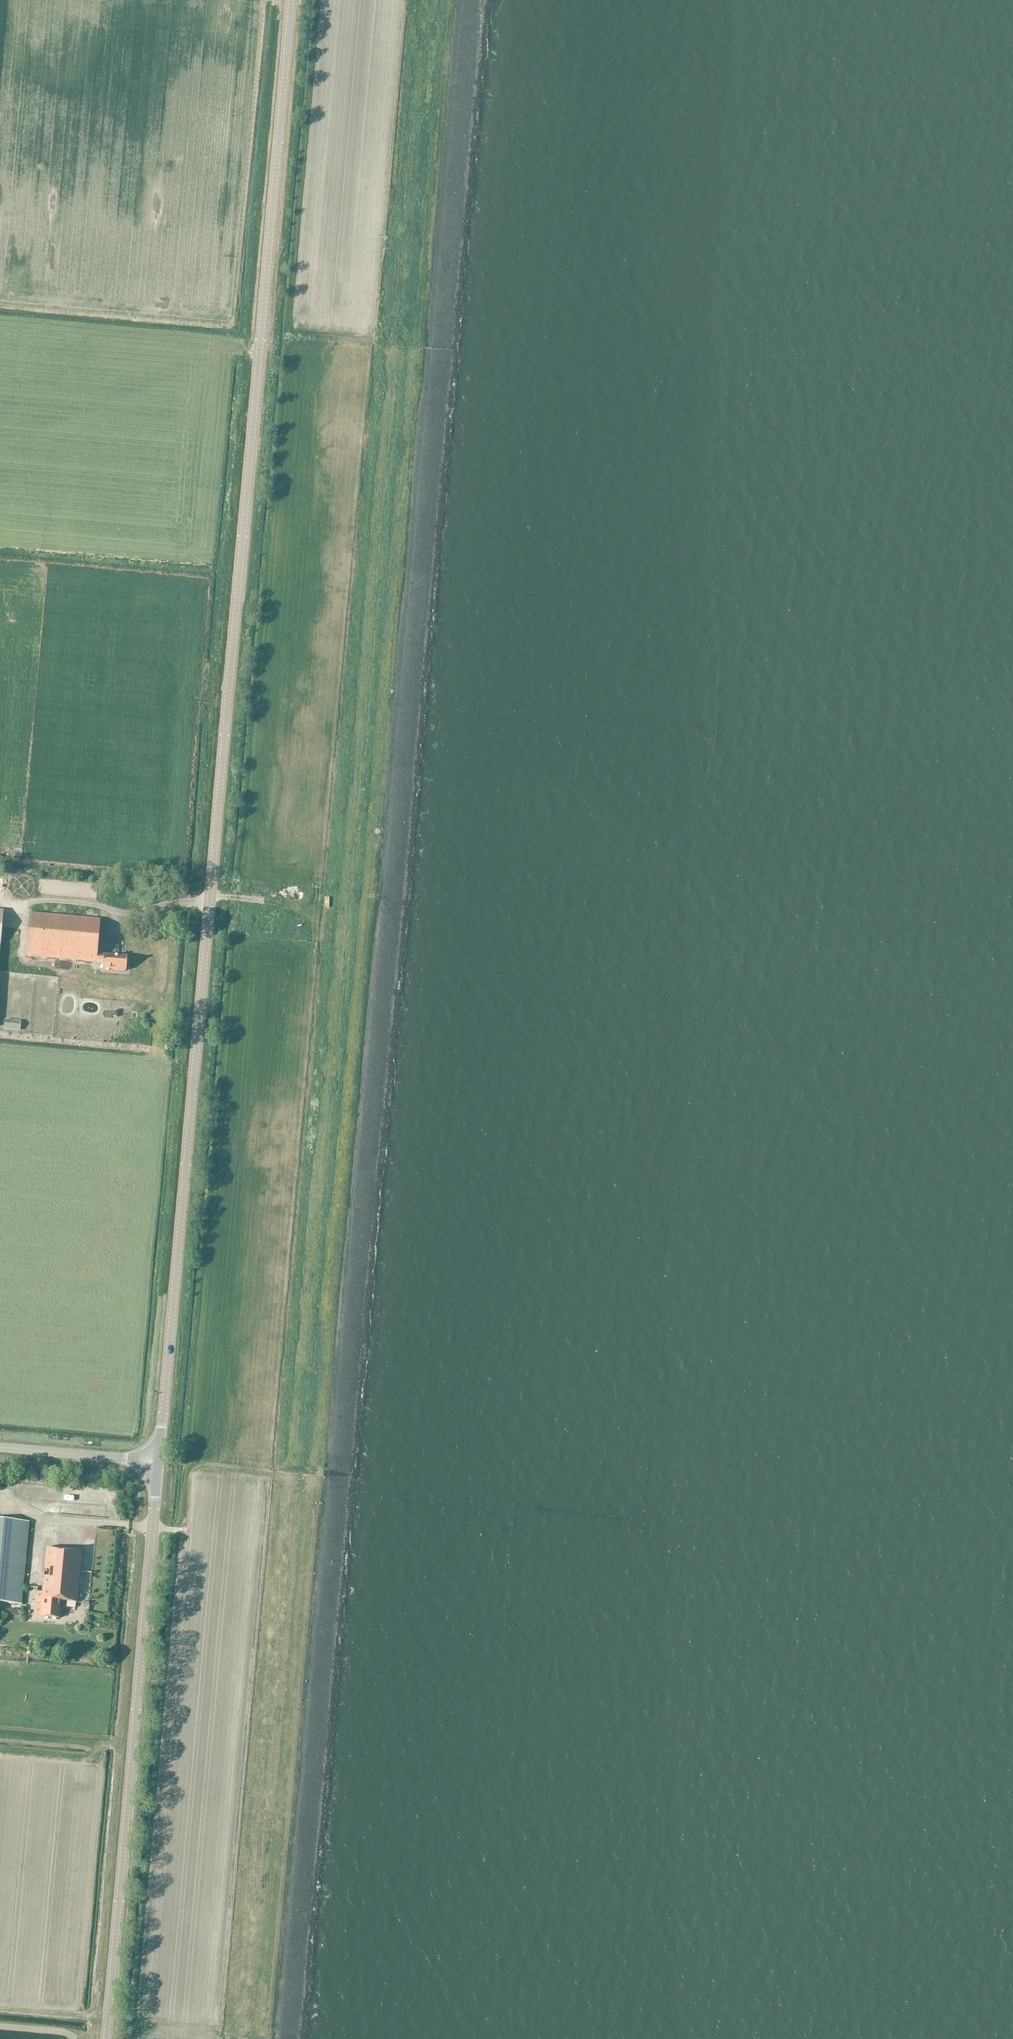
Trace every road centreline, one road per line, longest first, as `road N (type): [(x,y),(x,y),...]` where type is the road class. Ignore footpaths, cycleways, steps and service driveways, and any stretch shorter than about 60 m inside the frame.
road 1 (tertiary): [(156,1466),(291,0)]
road 2 (tertiary): [(106,2038),(156,1466)]
road 3 (unclassified): [(156,1466),(0,1451)]

